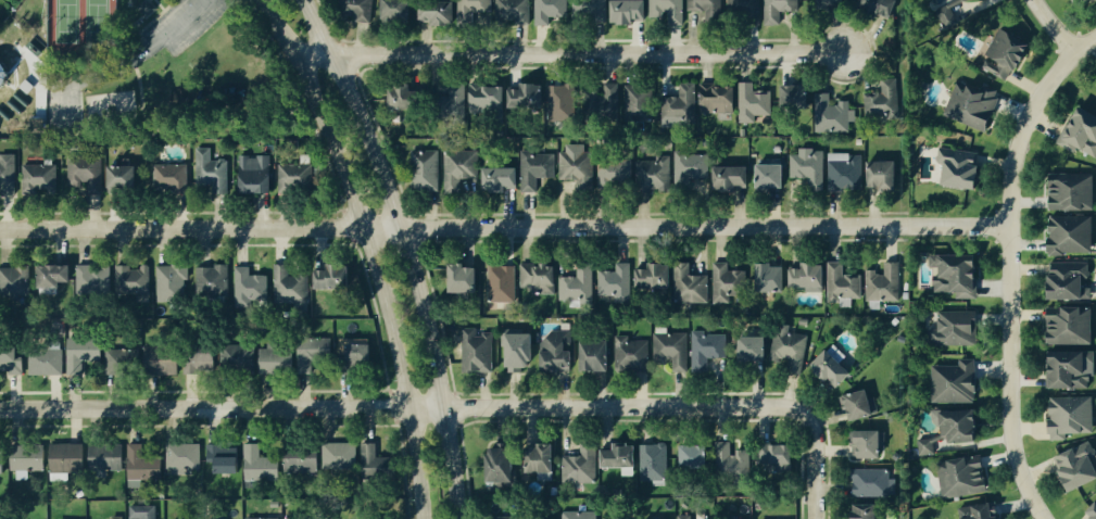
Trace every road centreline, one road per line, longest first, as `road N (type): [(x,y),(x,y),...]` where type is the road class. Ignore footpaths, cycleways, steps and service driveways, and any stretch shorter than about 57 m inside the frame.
road 1 (residential): [(0,228),(1009,226)]
road 2 (residential): [(0,408),(783,406),(804,416)]
road 3 (residential): [(292,54),(843,53)]
road 4 (secondary): [(263,0),(343,172),(379,283),(407,406),(421,518)]
road 5 (secondary): [(458,518),(444,406),(403,227),(304,0)]
road 6 (residential): [(1095,37),(1037,99),(1011,170),(1009,416),(1016,461),(1041,518)]

